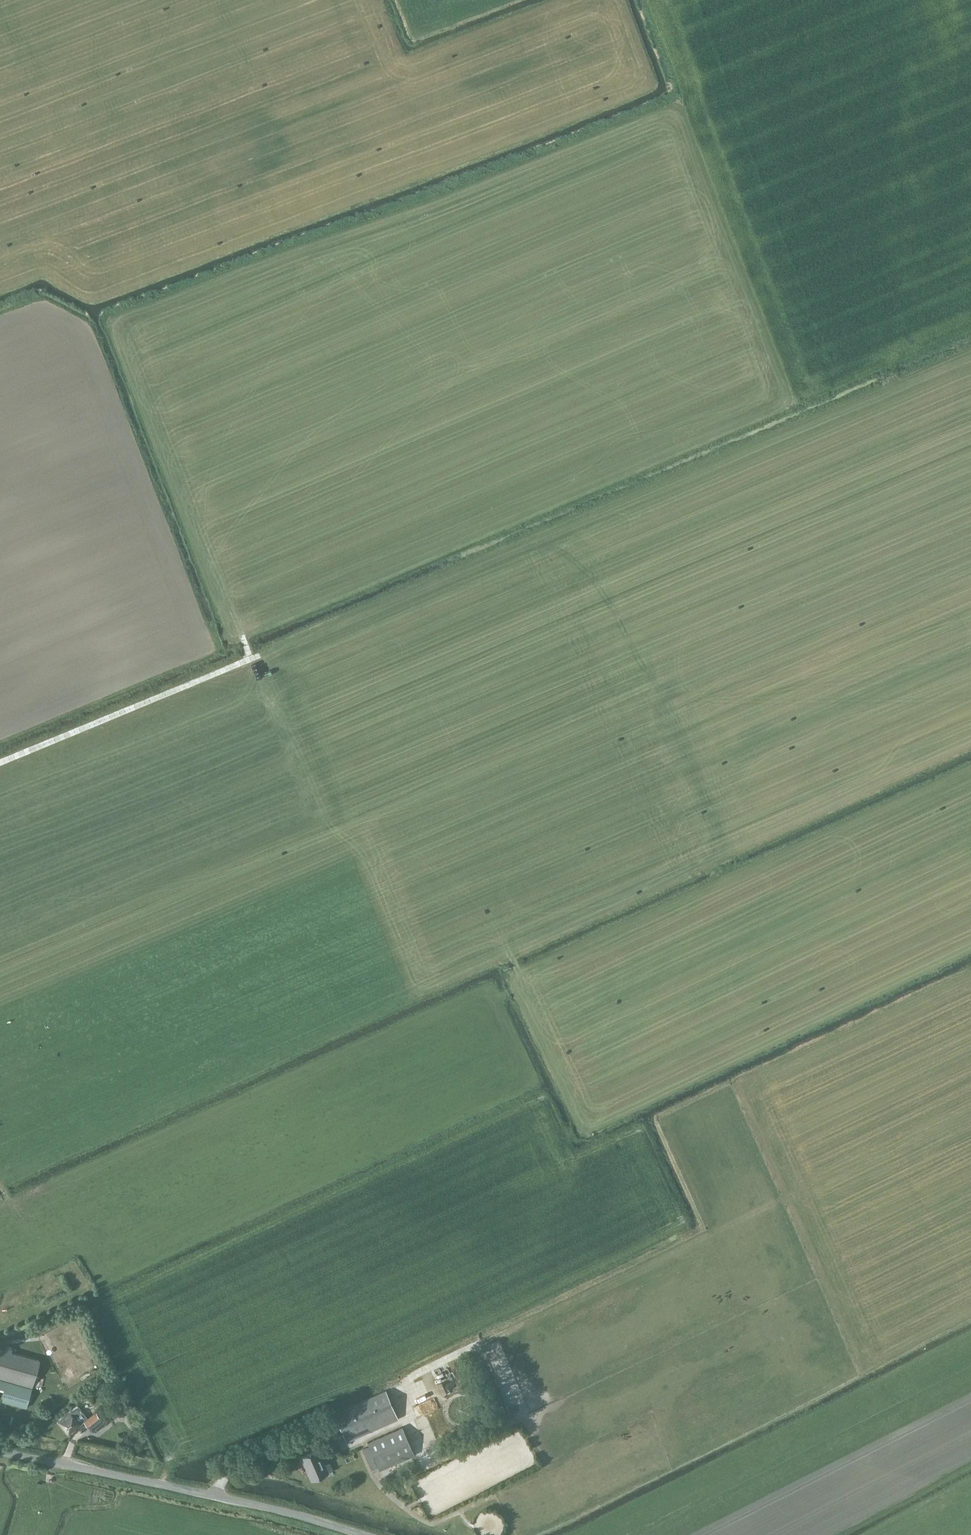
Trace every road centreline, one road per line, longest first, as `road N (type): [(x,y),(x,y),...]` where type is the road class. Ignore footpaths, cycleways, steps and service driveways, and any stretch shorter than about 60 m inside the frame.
road 1 (unclassified): [(359,1534),(0,1452)]

